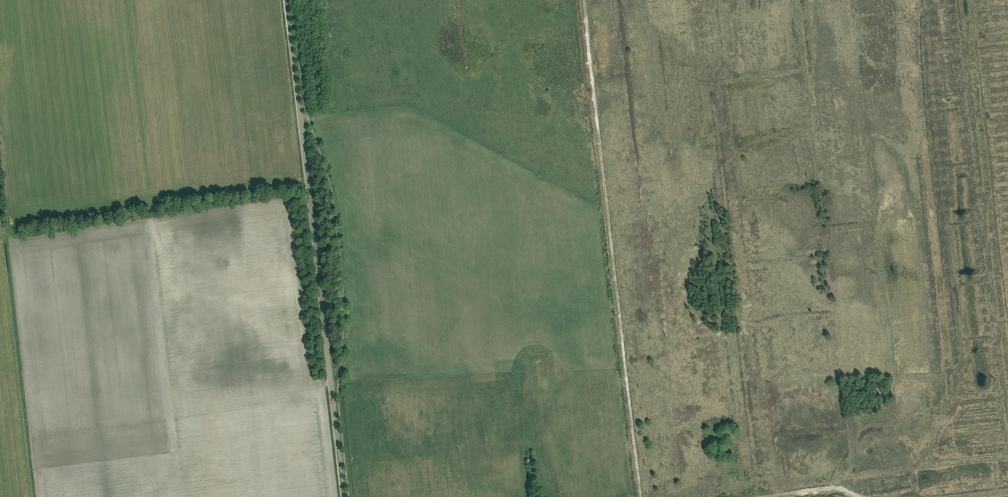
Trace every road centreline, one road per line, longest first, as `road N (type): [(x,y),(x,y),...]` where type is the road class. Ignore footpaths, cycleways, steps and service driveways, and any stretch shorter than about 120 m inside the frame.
road 1 (tertiary): [(343,496),(286,0)]
road 2 (track): [(641,496),(585,0)]

